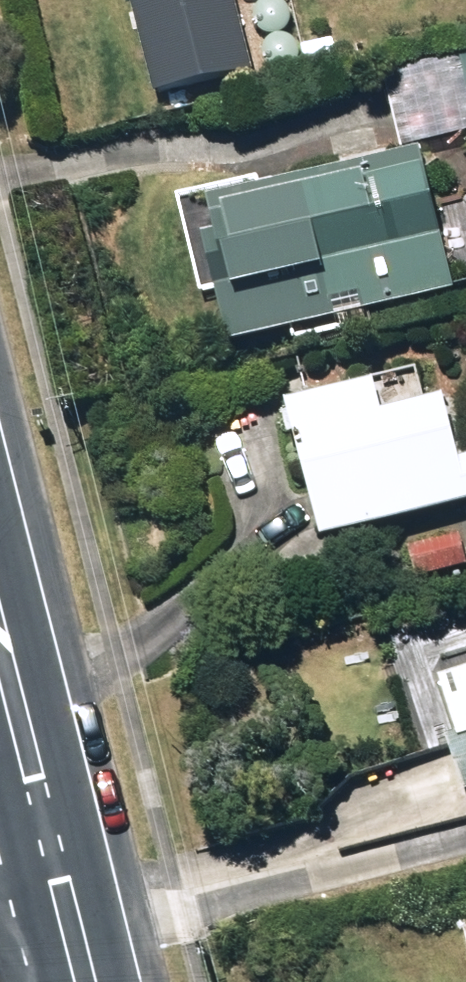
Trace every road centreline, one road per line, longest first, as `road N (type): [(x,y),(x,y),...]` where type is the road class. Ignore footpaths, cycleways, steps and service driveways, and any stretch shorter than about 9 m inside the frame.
road 1 (secondary): [(49,834),(0,643)]
road 2 (secondary): [(86,981),(49,834)]

